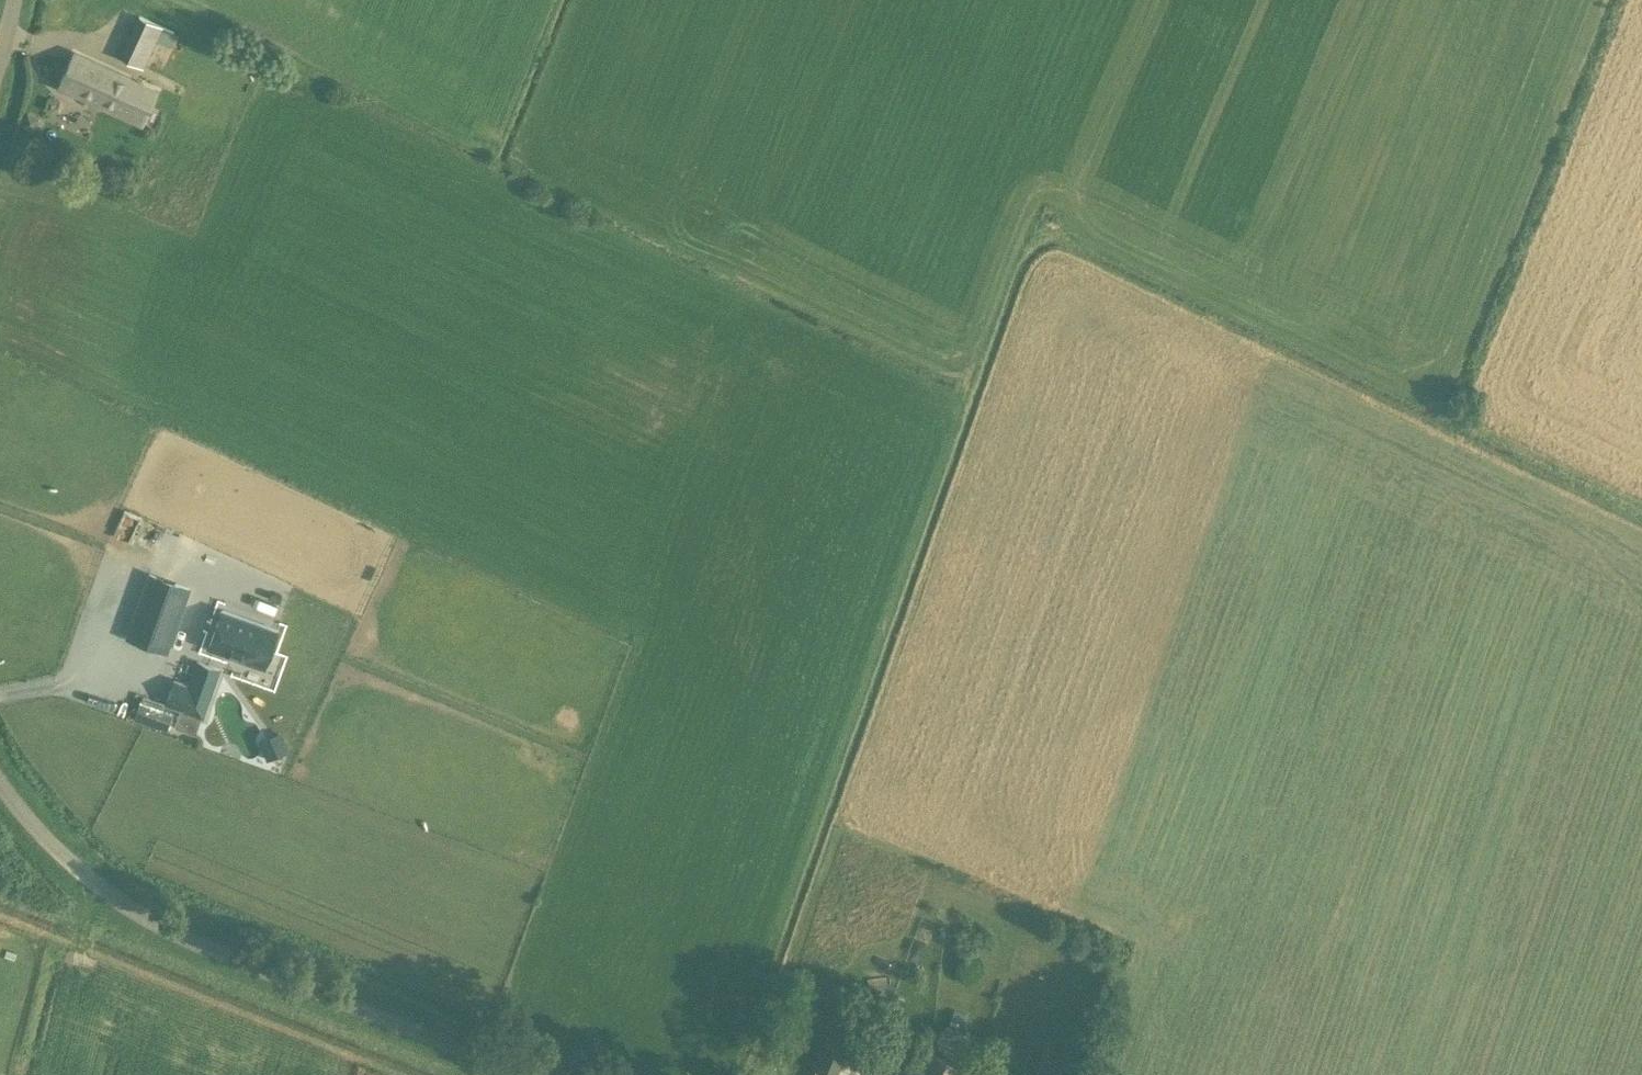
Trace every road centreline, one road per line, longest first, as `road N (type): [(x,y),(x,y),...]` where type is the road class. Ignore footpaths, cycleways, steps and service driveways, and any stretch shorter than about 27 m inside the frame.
road 1 (unclassified): [(523,1074),(134,911),(68,861),(0,784)]

